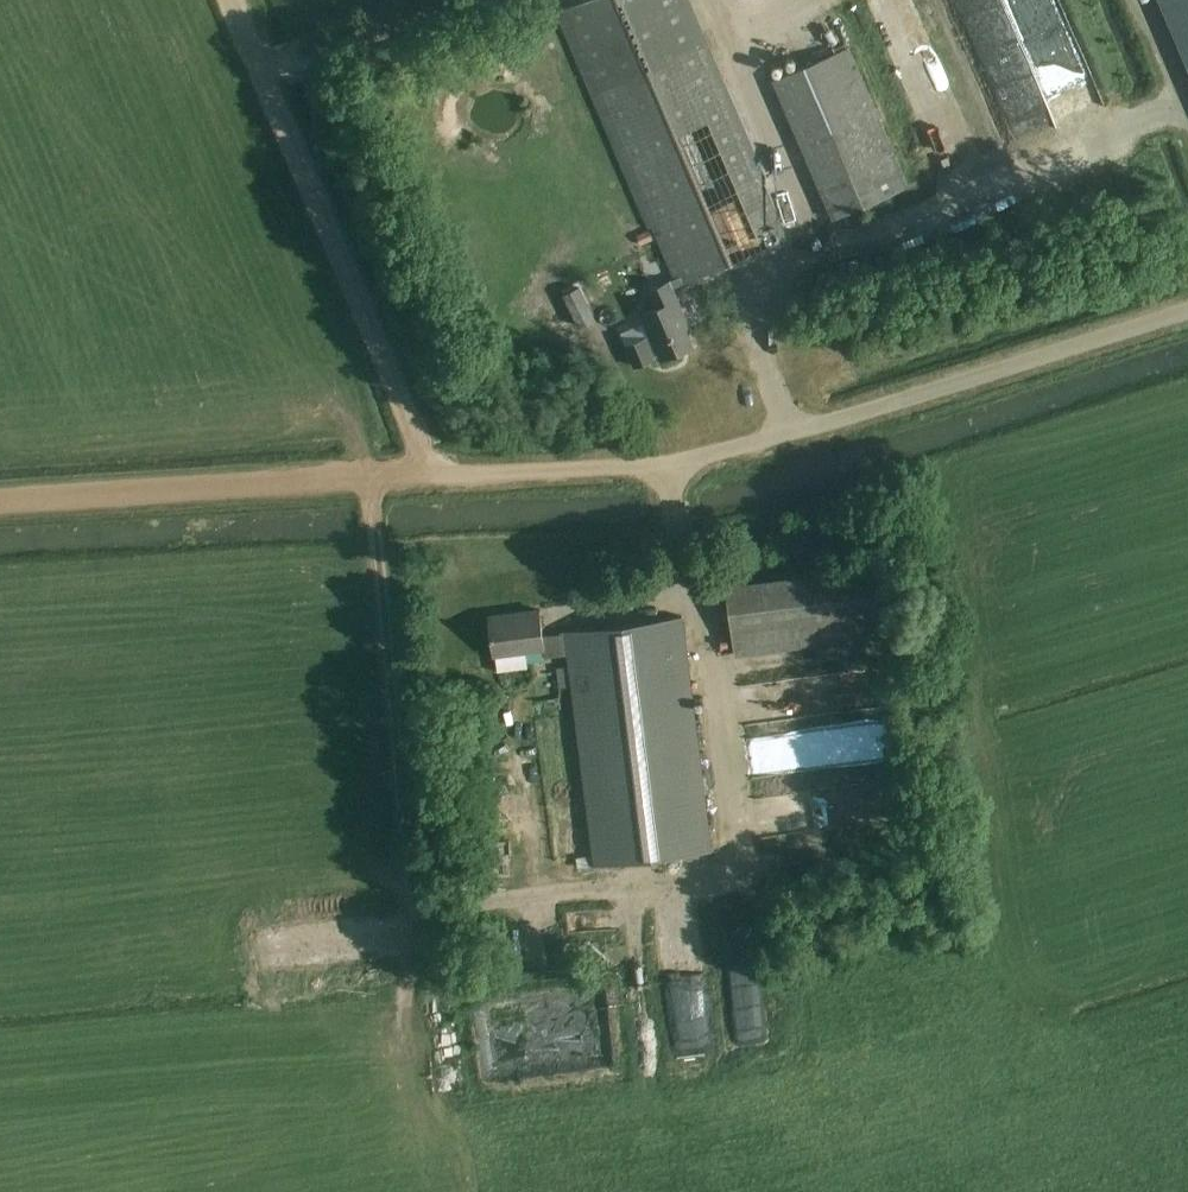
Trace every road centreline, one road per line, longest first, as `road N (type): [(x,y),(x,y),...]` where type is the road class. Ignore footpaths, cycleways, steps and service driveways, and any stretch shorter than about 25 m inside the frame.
road 1 (unclassified): [(427,475),(669,464),(808,429),(1187,310)]
road 2 (track): [(235,0),(402,394),(427,475)]
road 3 (track): [(0,499),(427,475)]

